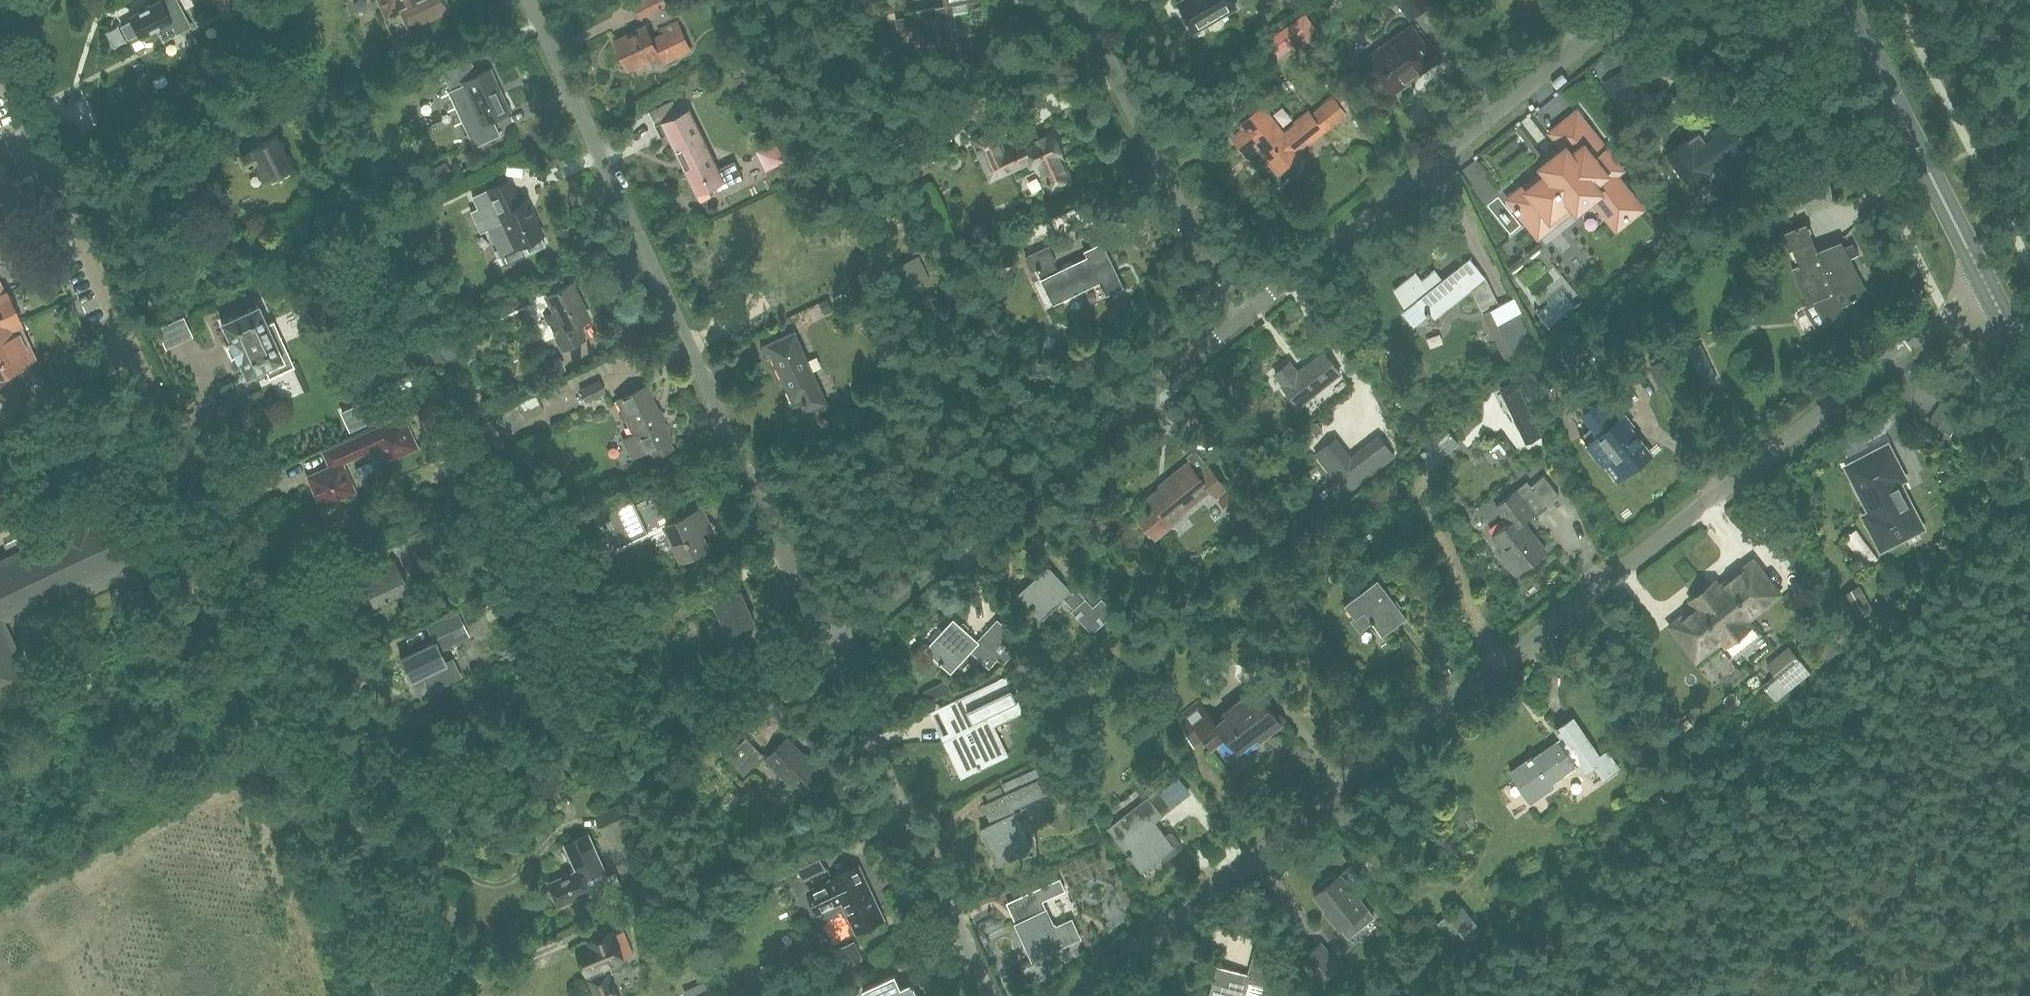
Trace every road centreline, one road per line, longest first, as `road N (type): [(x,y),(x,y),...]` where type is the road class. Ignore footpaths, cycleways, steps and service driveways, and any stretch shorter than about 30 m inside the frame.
road 1 (residential): [(1065,995),(1986,285)]
road 2 (residential): [(437,995),(0,81)]
road 3 (residential): [(831,646),(530,0)]
road 4 (residential): [(831,646),(1236,322)]
road 5 (residential): [(1236,322),(1637,0)]
road 6 (residential): [(995,995),(831,646)]
road 7 (residential): [(1236,322),(1075,0)]
road 8 (secondary): [(1986,285),(1840,0)]

